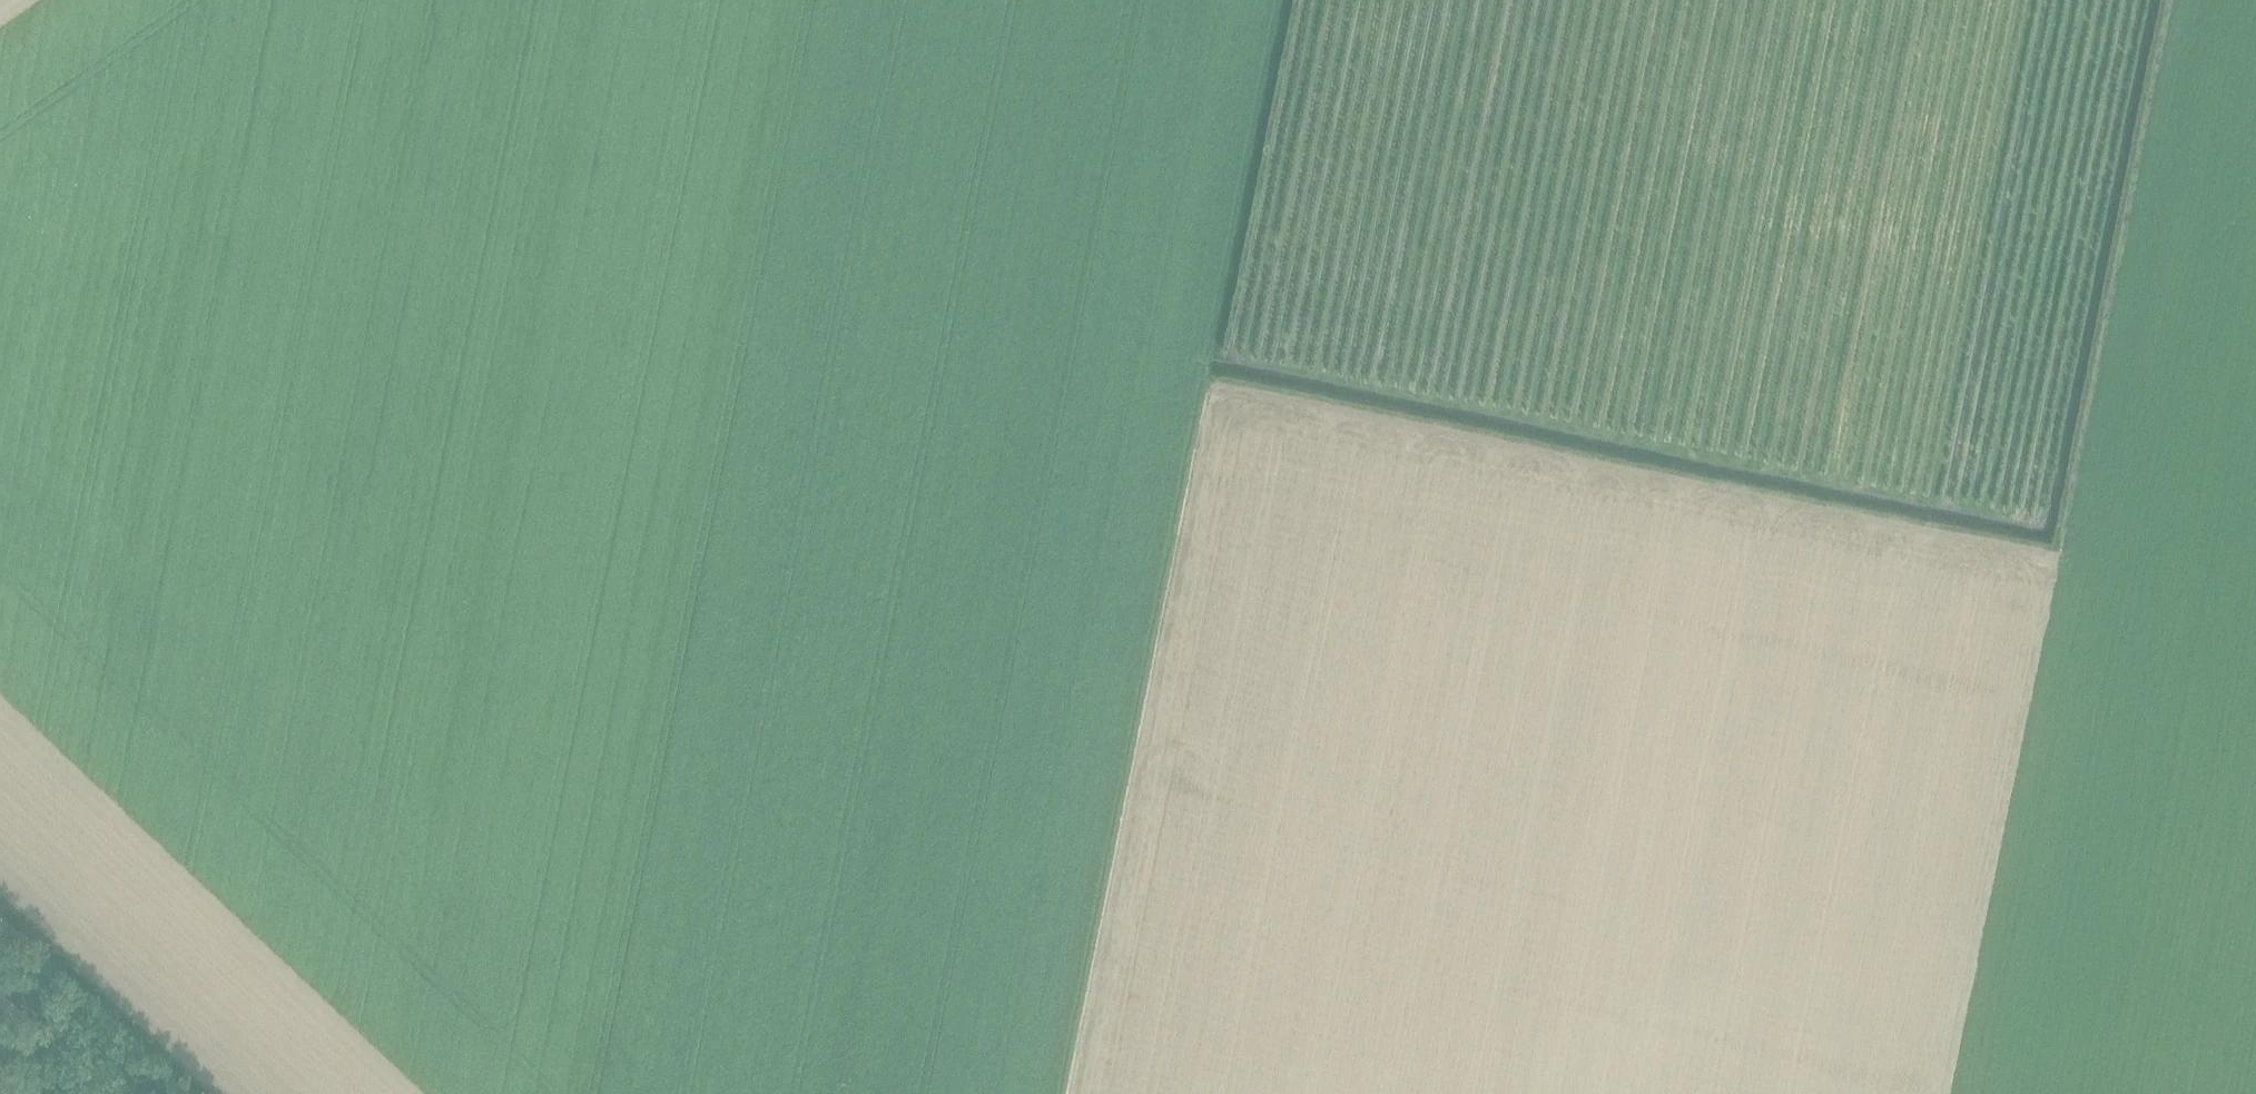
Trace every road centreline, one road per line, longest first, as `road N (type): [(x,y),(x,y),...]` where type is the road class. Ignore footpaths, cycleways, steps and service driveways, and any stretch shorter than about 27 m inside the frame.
road 1 (unclassified): [(101,1093),(0,1000)]

